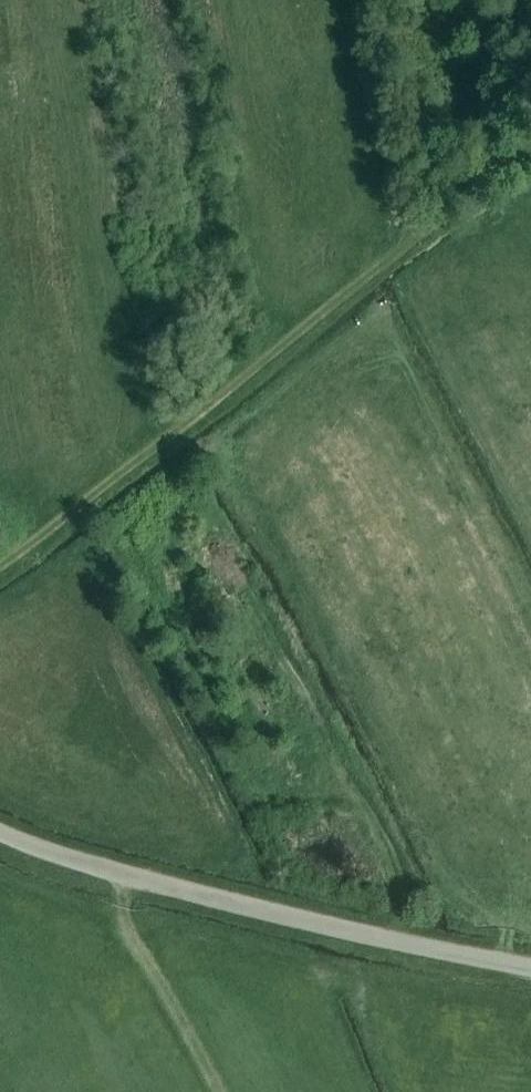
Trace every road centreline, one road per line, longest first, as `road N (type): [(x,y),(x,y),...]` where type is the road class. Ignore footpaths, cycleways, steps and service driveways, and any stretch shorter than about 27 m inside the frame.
road 1 (track): [(0,565),(530,148)]
road 2 (track): [(0,832),(116,874),(530,968)]

